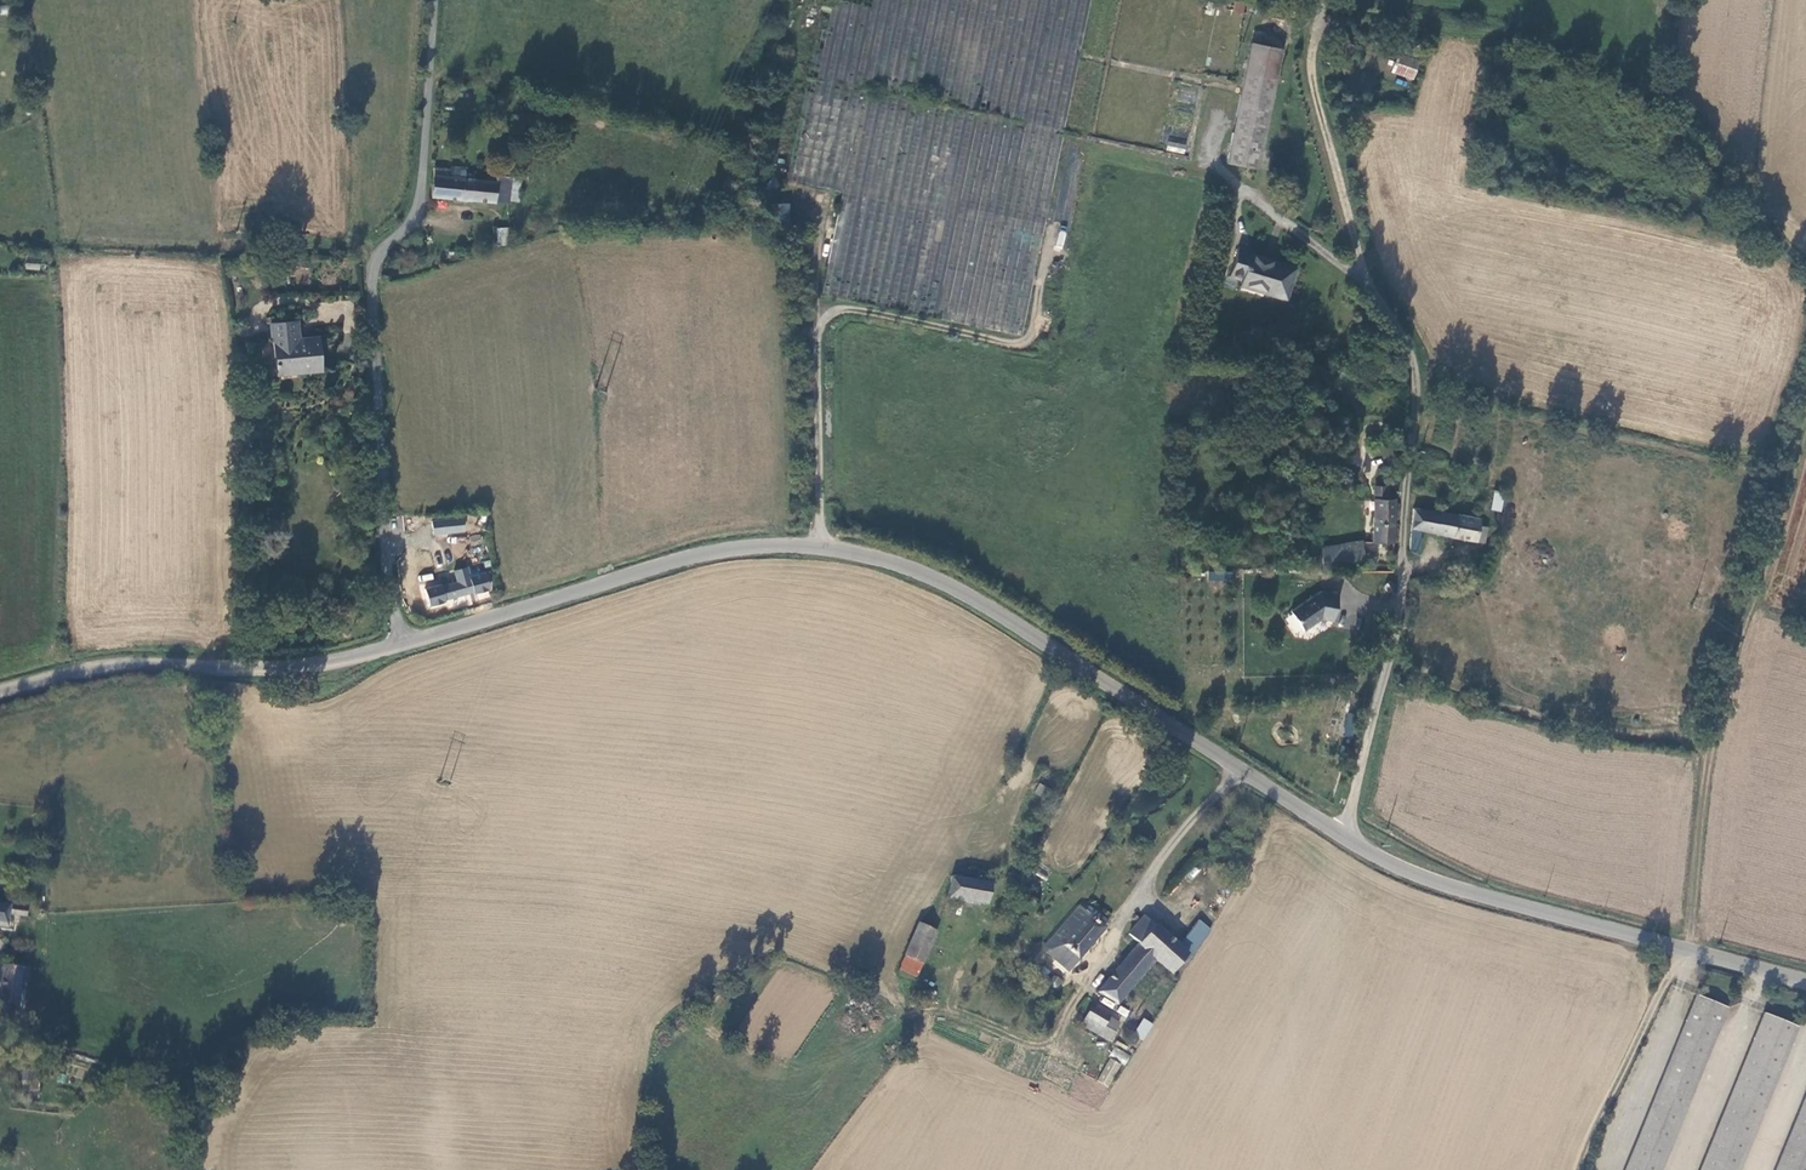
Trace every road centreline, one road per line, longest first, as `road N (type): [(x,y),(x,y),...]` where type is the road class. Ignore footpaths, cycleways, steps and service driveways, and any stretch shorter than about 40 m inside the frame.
road 1 (track): [(820,546),(826,304),(1026,340),(1077,141),(1217,171),(1363,279),(1311,76),(1322,13)]
road 2 (unclassified): [(399,643),(694,555),(820,546),(892,561),(975,597),(1338,834)]
road 3 (track): [(1805,387),(1732,633),(1703,772),(1682,950),(1574,1169)]
road 4 (unclassified): [(431,0),(419,192),(412,219),(375,256),(370,282),(383,535),(399,643)]
road 5 (unclassified): [(1338,834),(1399,626),(1415,382),(1391,317),(1363,279)]
road 6 (track): [(1322,13),(1504,30),(1615,69),(1805,263)]
road 7 (unclassified): [(1338,834),(1391,867),(1445,886),(1805,983)]
road 8 (unclassified): [(0,691),(138,664),(328,662),(399,643)]

